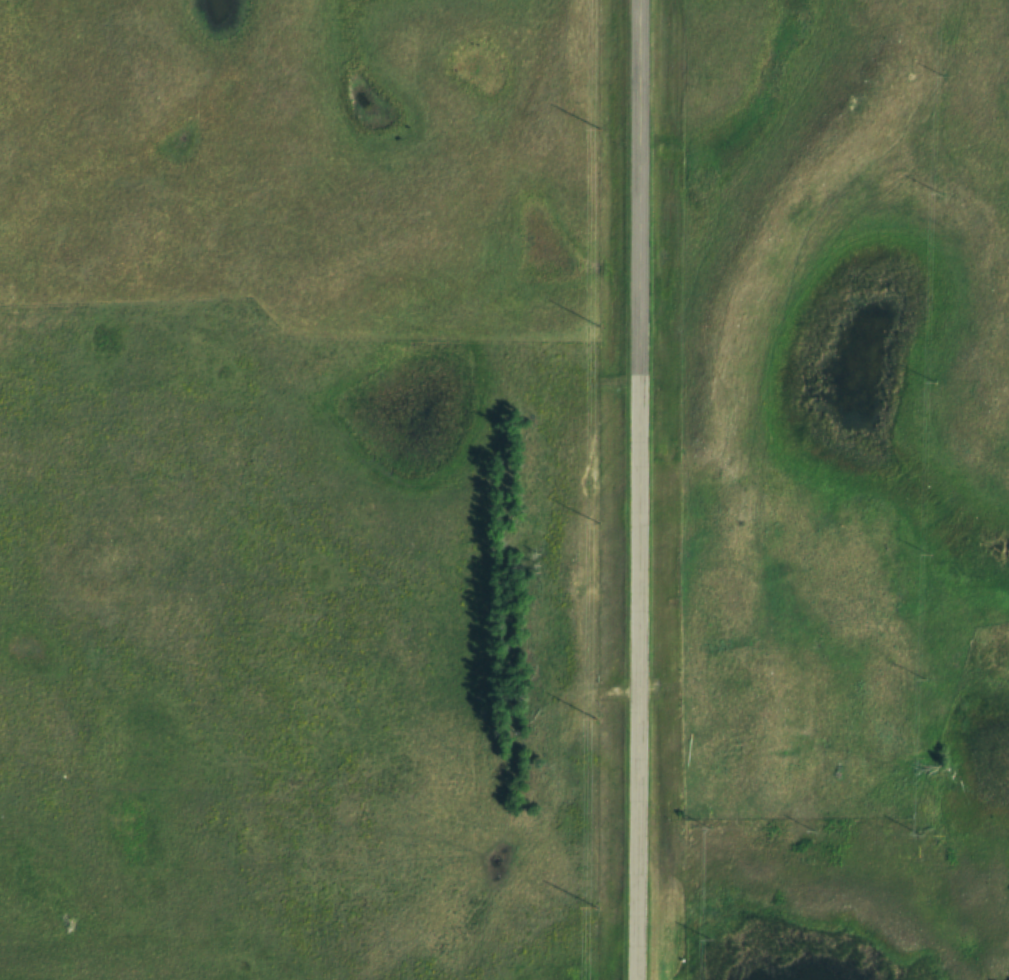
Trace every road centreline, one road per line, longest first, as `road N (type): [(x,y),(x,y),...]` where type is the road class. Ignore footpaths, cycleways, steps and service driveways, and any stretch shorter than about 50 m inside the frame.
road 1 (tertiary): [(635,979),(638,0)]

